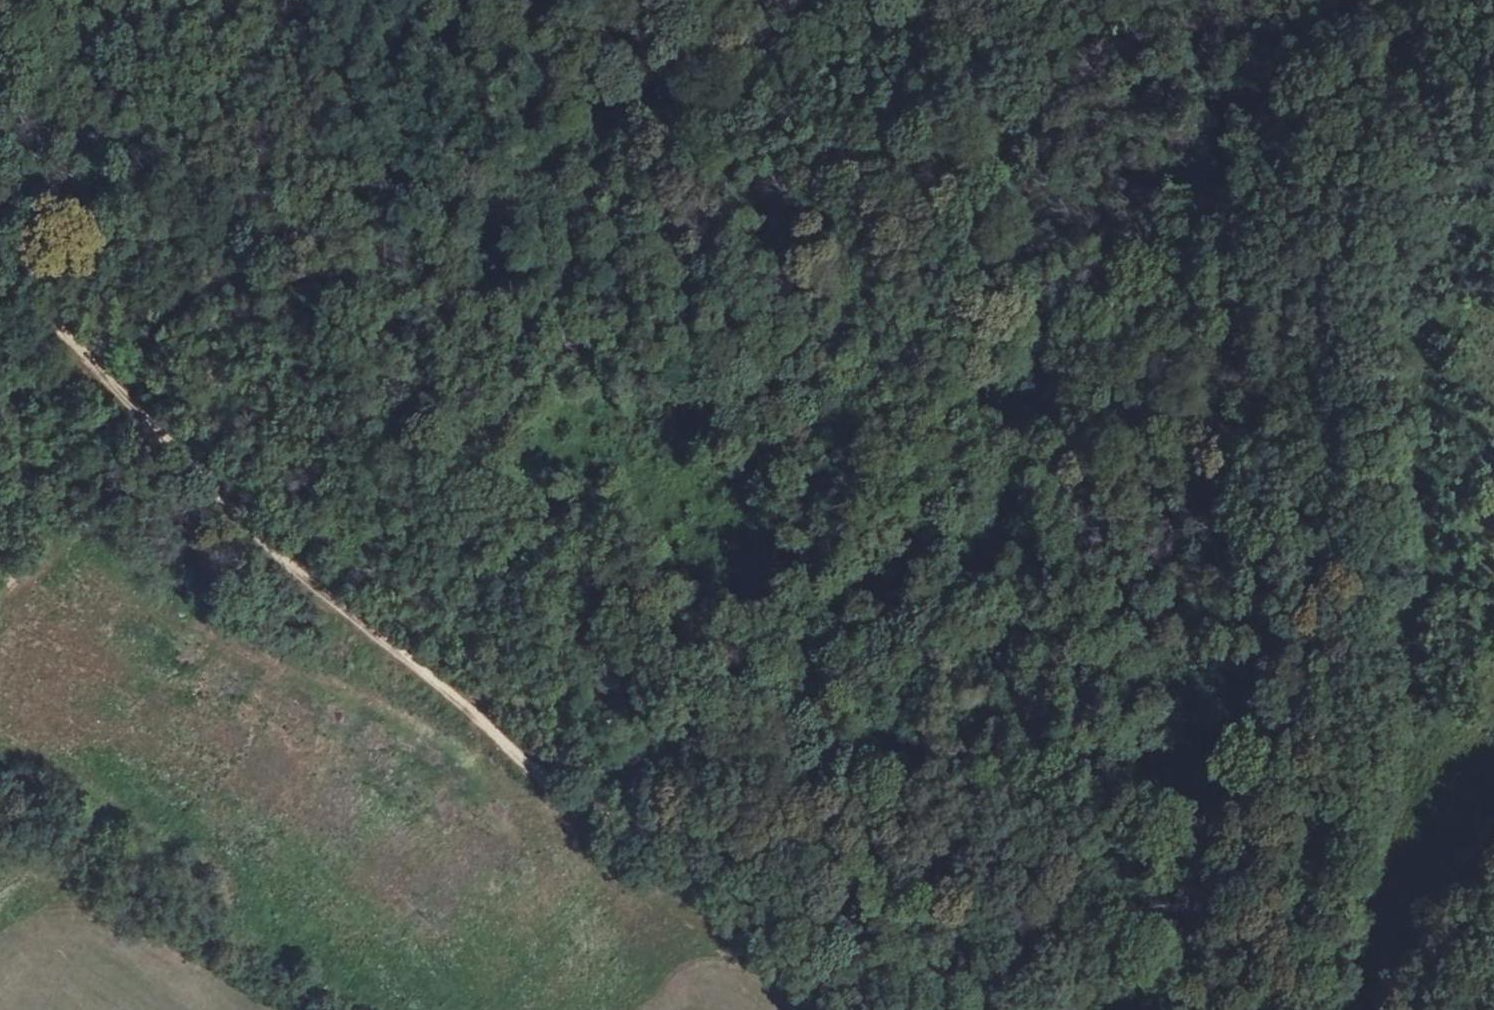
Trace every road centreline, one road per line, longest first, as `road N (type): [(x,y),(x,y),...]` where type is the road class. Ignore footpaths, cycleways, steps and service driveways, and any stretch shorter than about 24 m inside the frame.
road 1 (track): [(865,1009),(844,938),(560,789),(225,507),(0,261)]

